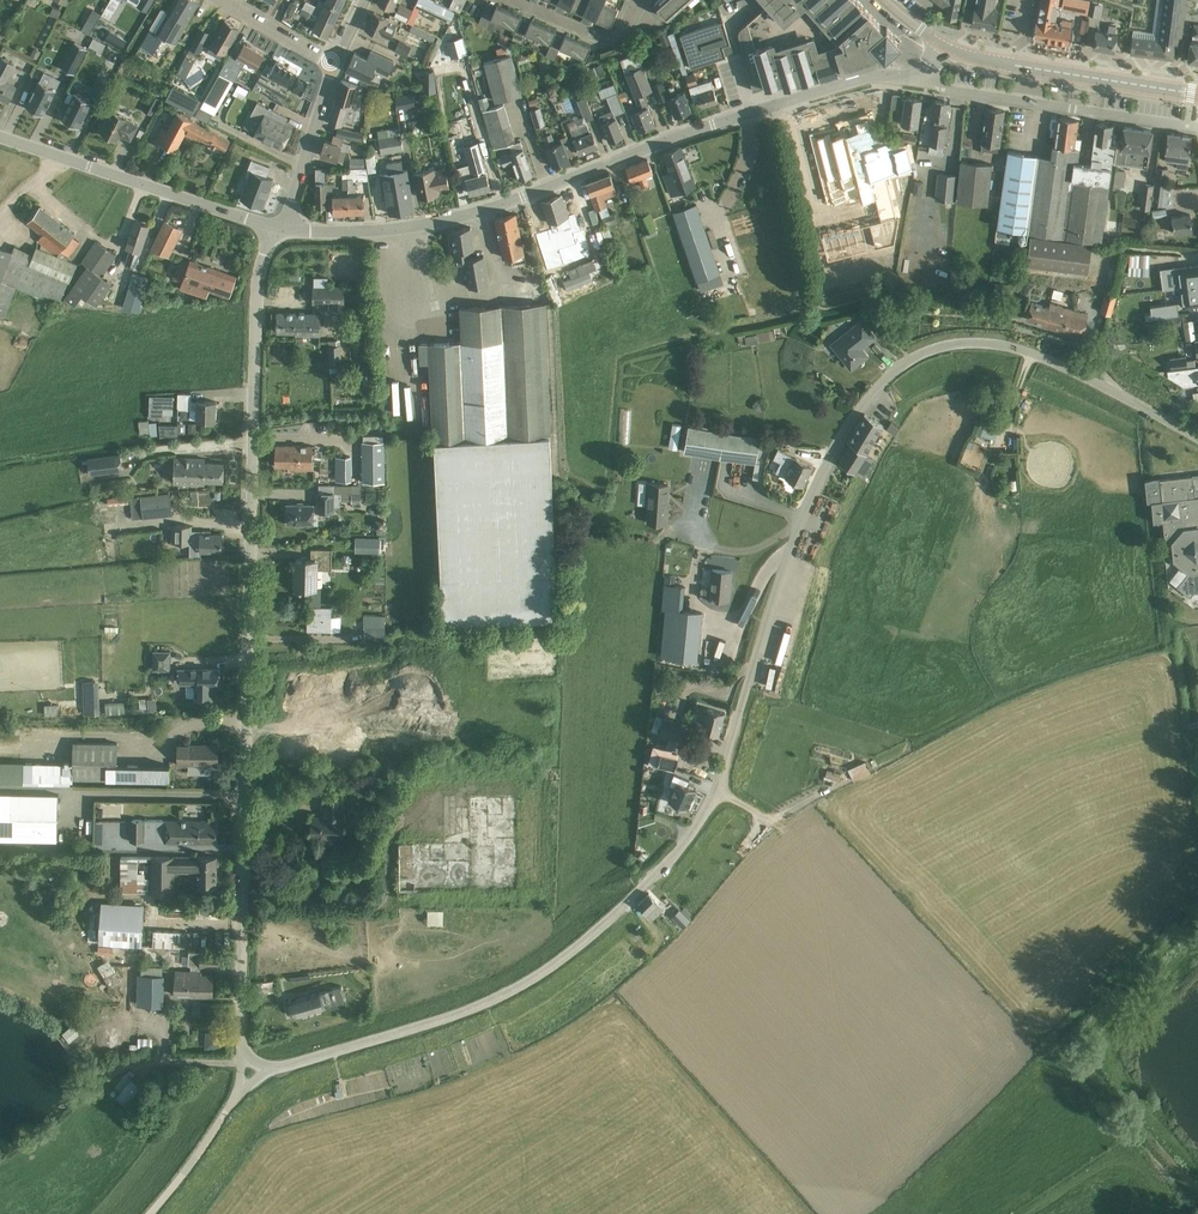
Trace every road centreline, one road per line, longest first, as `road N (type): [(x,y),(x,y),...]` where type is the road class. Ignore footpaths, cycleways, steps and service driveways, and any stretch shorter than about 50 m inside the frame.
road 1 (unclassified): [(241,1057),(251,444),(258,287),(273,227)]
road 2 (unclassified): [(715,791),(811,499),(891,372),(949,346),(1024,351),(1197,439)]
road 3 (unclassified): [(283,231),(420,227),(871,77),(920,82)]
road 4 (unclassified): [(272,1070),(418,1028),(530,982),(681,850),(715,791)]
road 5 (unclassified): [(273,227),(0,137)]
road 6 (residential): [(1197,127),(920,82)]
road 7 (tertiary): [(1197,94),(998,64),(946,46)]
road 8 (residential): [(283,231),(334,65)]
road 9 (residential): [(644,0),(622,36),(607,40),(511,0)]
road 10 (unclassified): [(150,1213),(239,1095)]
road 11 (residential): [(224,0),(334,65)]

